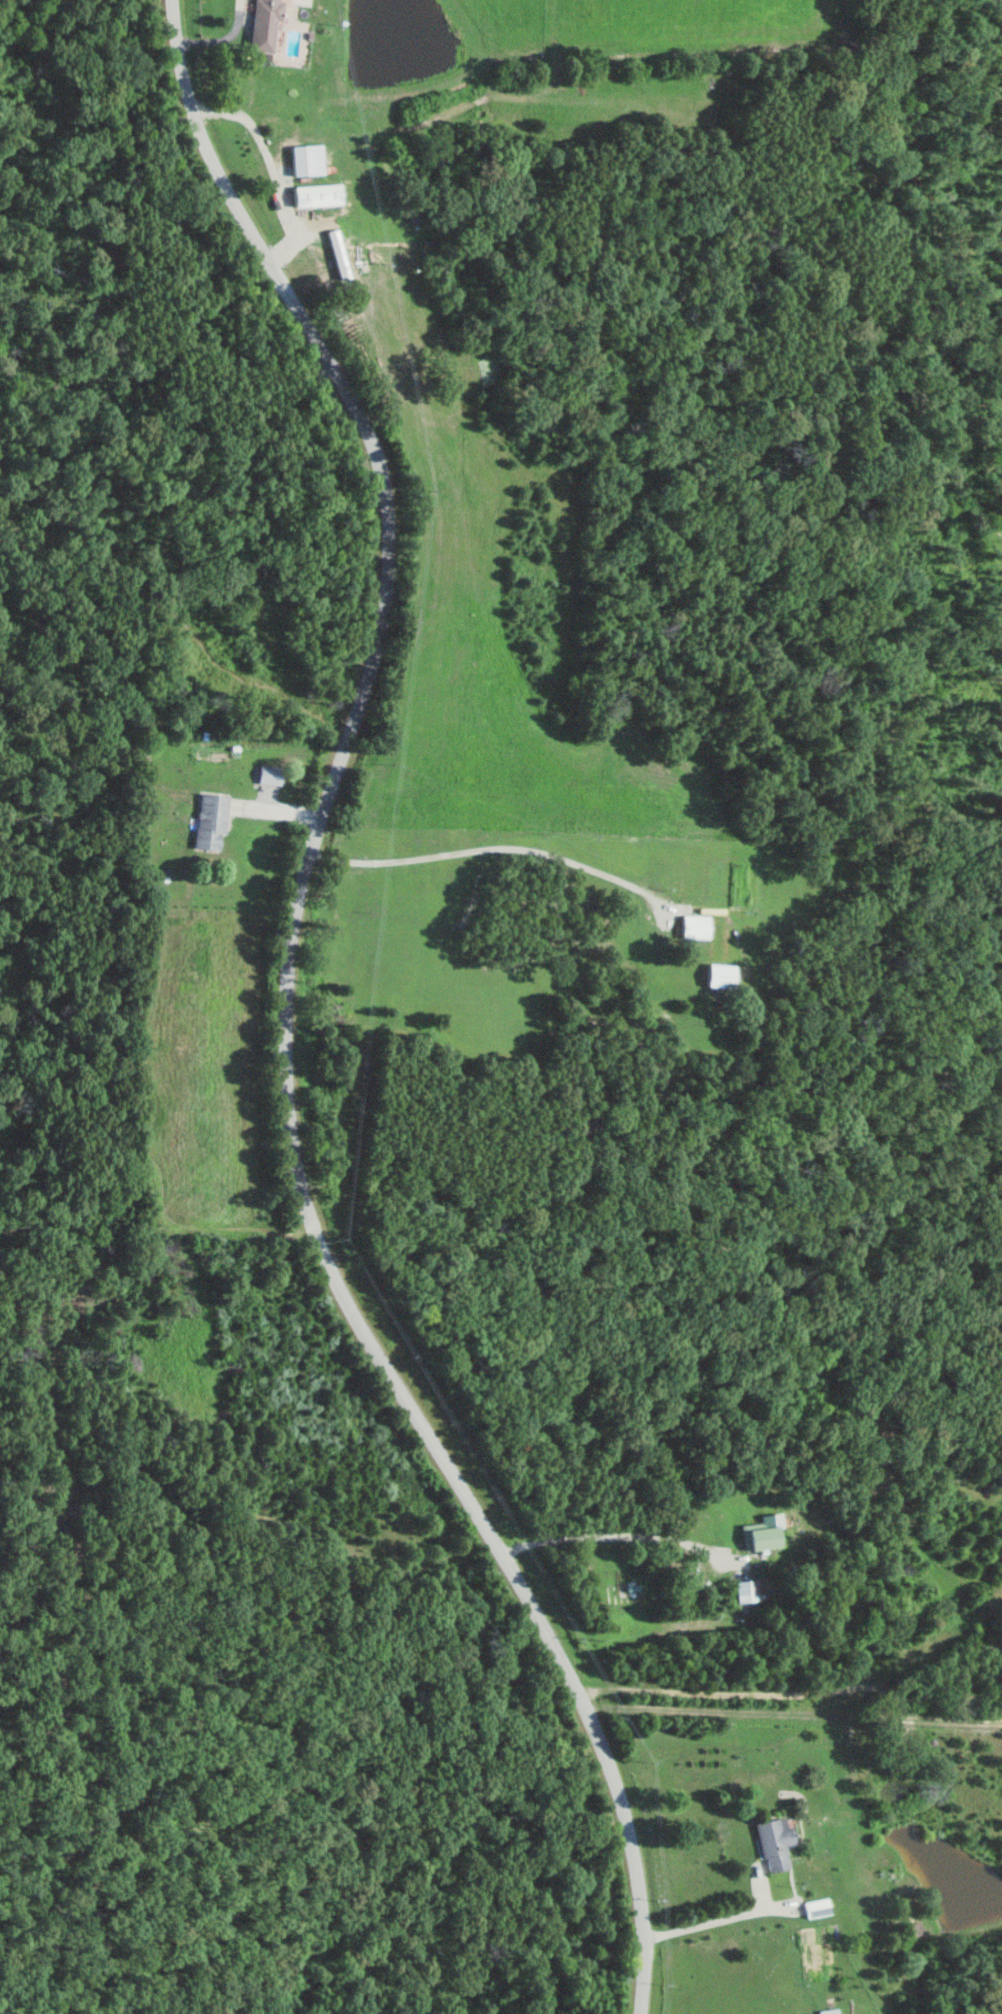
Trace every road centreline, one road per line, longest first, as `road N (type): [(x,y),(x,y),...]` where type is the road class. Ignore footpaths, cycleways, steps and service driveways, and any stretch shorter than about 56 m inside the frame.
road 1 (residential): [(639,2013),(644,1976),(634,1851),(613,1771),(578,1689),(319,1252),(304,1195),(286,1055),(292,960),(311,849),(378,631),(389,539),(378,457),(346,388),(244,223),(198,131),(174,0)]

